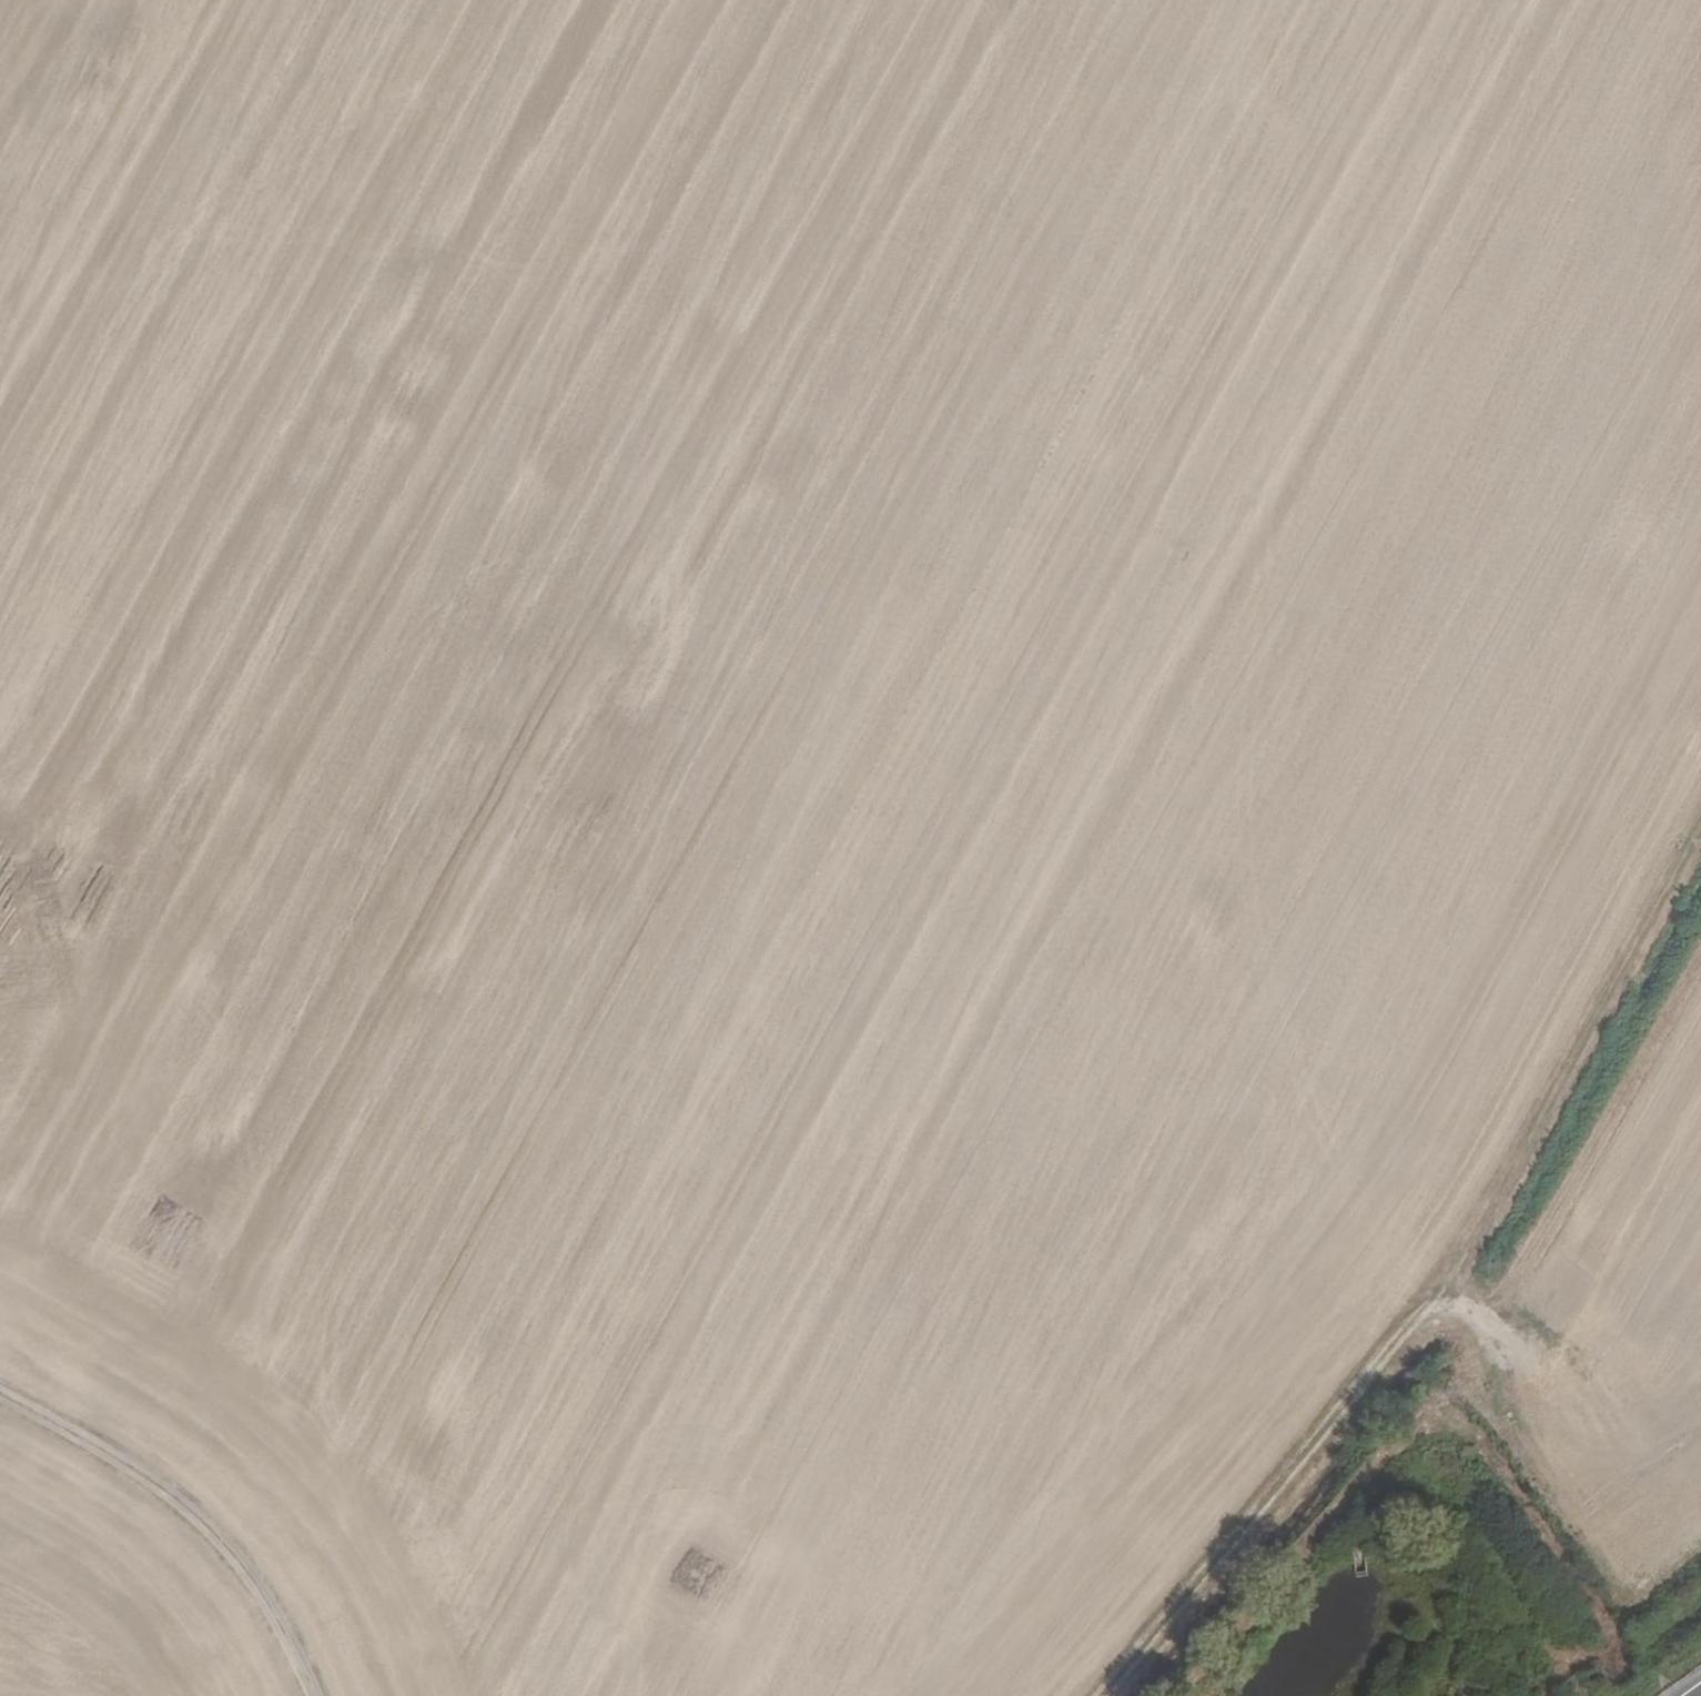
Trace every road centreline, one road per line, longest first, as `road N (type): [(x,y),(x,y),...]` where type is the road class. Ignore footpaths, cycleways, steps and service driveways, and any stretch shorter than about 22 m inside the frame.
road 1 (track): [(1099,1695),(1425,1315),(1700,817)]
road 2 (track): [(0,1395),(189,1510),(240,1560),(315,1695)]

